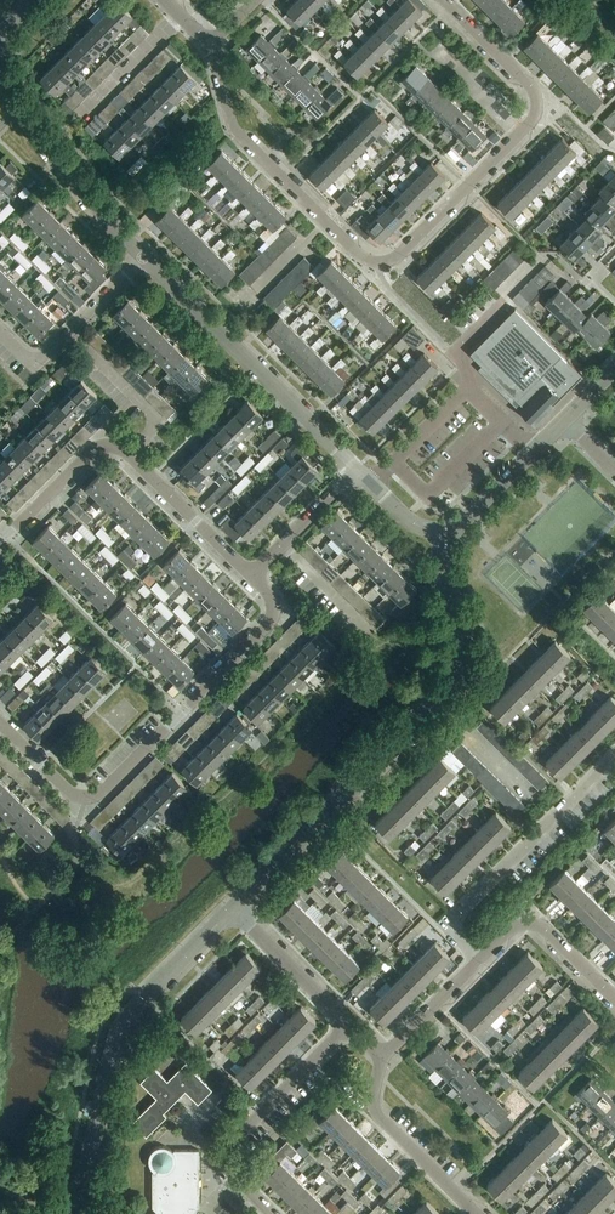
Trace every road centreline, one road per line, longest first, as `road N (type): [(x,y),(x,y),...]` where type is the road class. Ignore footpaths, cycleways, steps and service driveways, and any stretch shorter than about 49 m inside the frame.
road 1 (unclassified): [(235,910),(463,674),(468,640),(449,581),(449,540)]
road 2 (residential): [(327,222),(363,257),(388,262),(532,121),(531,87),(443,0)]
road 3 (residential): [(0,723),(70,792),(102,793),(265,629),(274,607),(252,576)]
road 4 (unclassified): [(77,1213),(122,1025),(235,910)]
road 5 (unclassified): [(144,257),(10,93),(1,52),(30,0)]
road 6 (unclassified): [(357,470),(144,257)]
road 7 (residential): [(481,961),(458,938),(453,919),(614,757)]
road 8 (residential): [(347,1025),(233,1145),(231,1171),(272,1213)]
road 9 (residential): [(210,45),(234,130),(327,222)]
road 10 (residential): [(144,257),(36,366),(0,331)]
road 11 (residential): [(383,1058),(375,1110),(478,1213)]
road 12 (residential): [(613,996),(545,930),(527,924),(481,961)]
road 13 (residential): [(252,576),(130,455)]
road 14 (residential): [(130,455),(100,447),(0,543)]
road 15 (unclassified): [(449,540),(564,420)]
road 16 (residential): [(235,910),(347,1025)]
road 17 (residential): [(357,470),(252,576)]
road 18 (residential): [(130,455),(160,423),(88,349)]
road 19 (residential): [(481,961),(383,1058)]
road 20 (residential): [(86,110),(181,15)]

